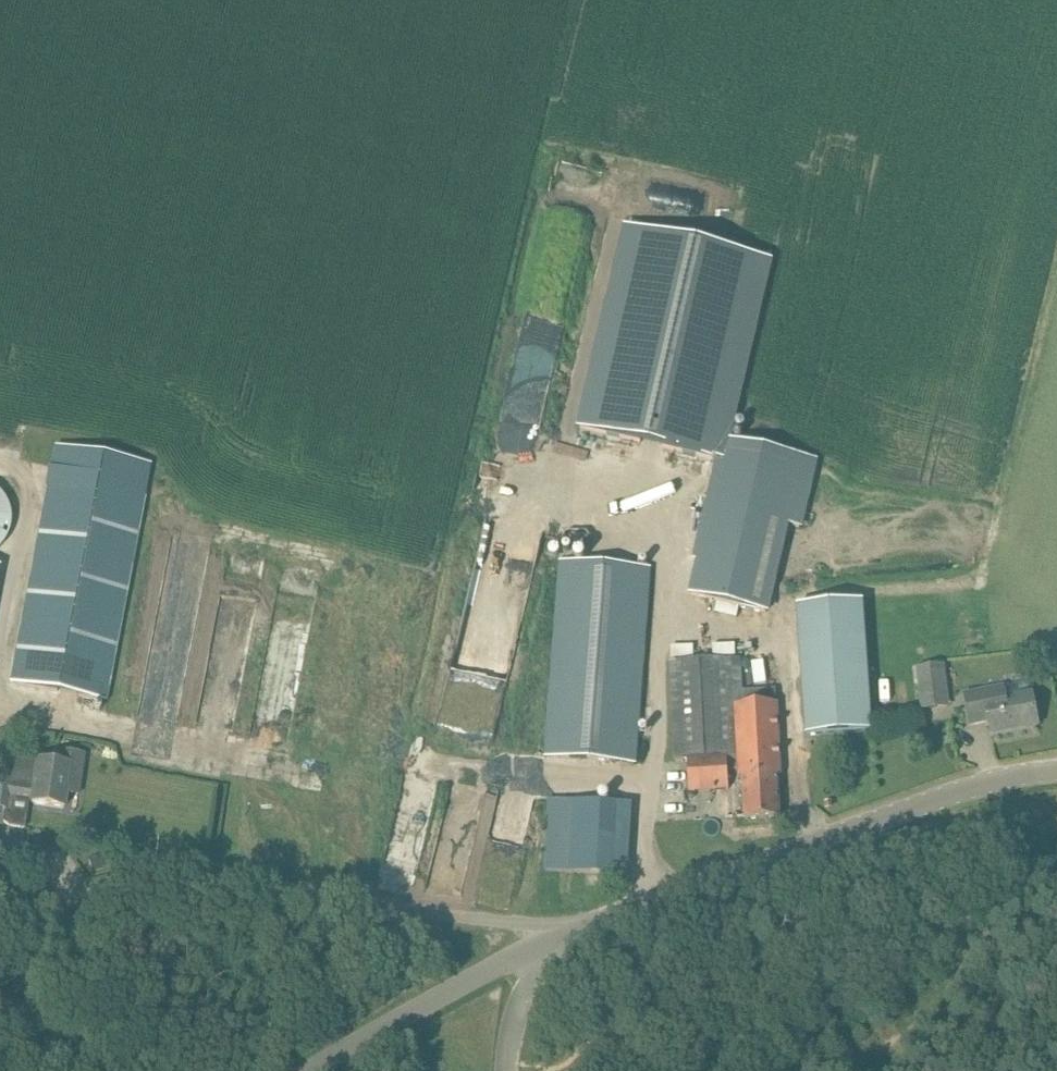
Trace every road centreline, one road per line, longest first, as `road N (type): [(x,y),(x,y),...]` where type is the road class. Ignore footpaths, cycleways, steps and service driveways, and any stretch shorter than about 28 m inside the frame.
road 1 (unclassified): [(0,913),(159,859),(216,859),(569,931)]
road 2 (unclassified): [(569,931),(980,773),(1056,762)]
road 3 (unclassified): [(315,1070),(569,931)]
road 4 (track): [(0,470),(32,477),(0,620)]

